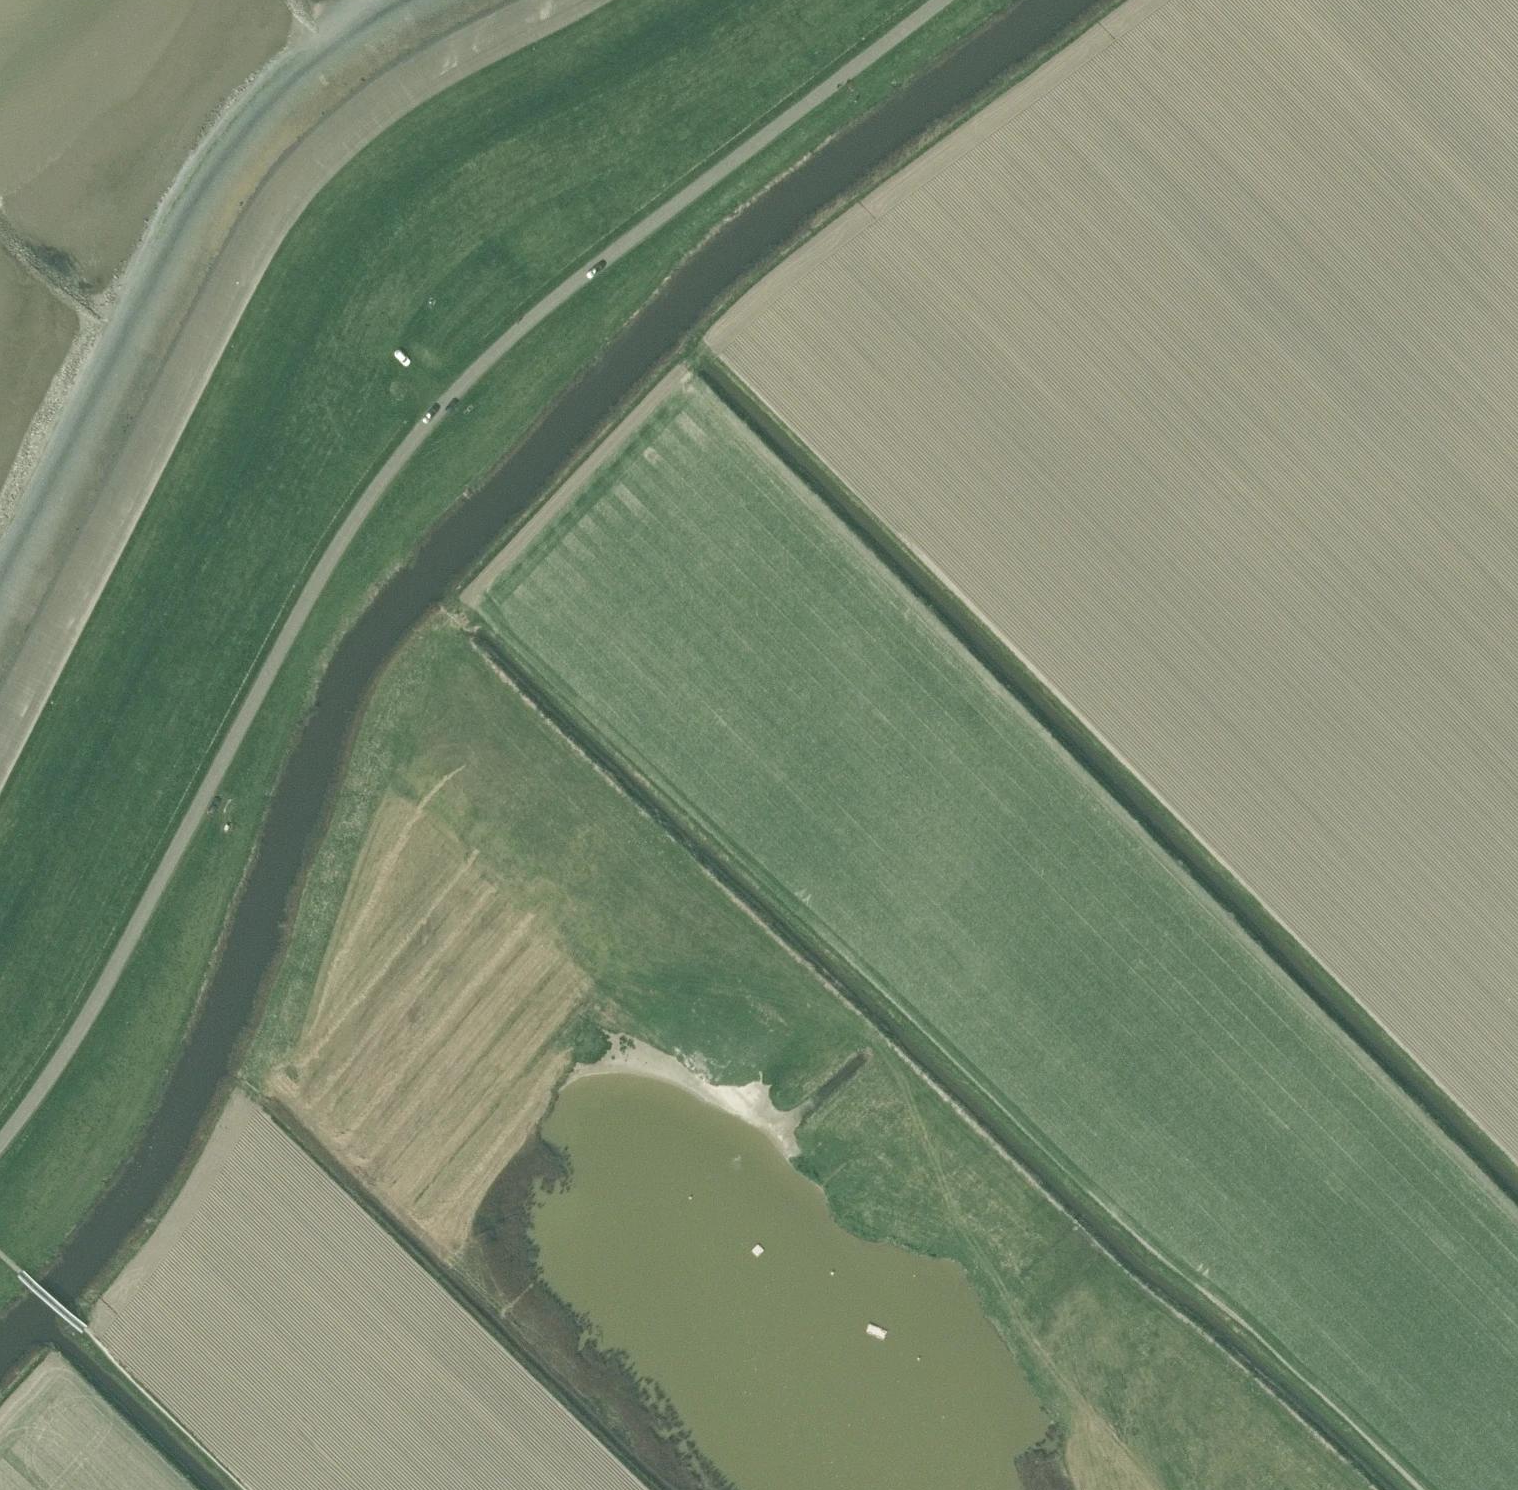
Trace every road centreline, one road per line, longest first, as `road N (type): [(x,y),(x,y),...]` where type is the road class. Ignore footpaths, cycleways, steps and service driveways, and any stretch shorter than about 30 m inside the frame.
road 1 (unclassified): [(0,1146),(87,1024),(301,605),(430,424),(646,229),(944,0)]

